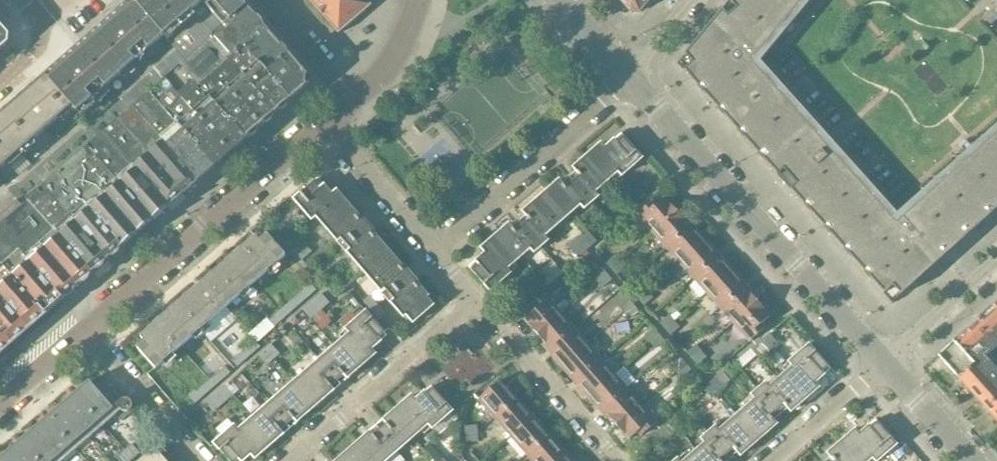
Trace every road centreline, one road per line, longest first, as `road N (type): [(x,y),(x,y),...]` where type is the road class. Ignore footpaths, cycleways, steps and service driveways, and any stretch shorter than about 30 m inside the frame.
road 1 (residential): [(886,366),(626,77)]
road 2 (residential): [(83,333),(327,121)]
road 3 (residential): [(626,77),(435,248)]
road 4 (residential): [(477,302),(290,460)]
road 5 (residential): [(477,302),(621,460)]
road 6 (residential): [(197,460),(83,333)]
road 7 (residential): [(327,121),(435,248)]
road 8 (residential): [(886,366),(996,261)]
road 9 (residential): [(775,460),(886,366)]
road 10 (residential): [(263,0),(350,99)]
road 11 (residential): [(972,460),(886,366)]
road 12 (residential): [(350,99),(395,57),(417,0)]

